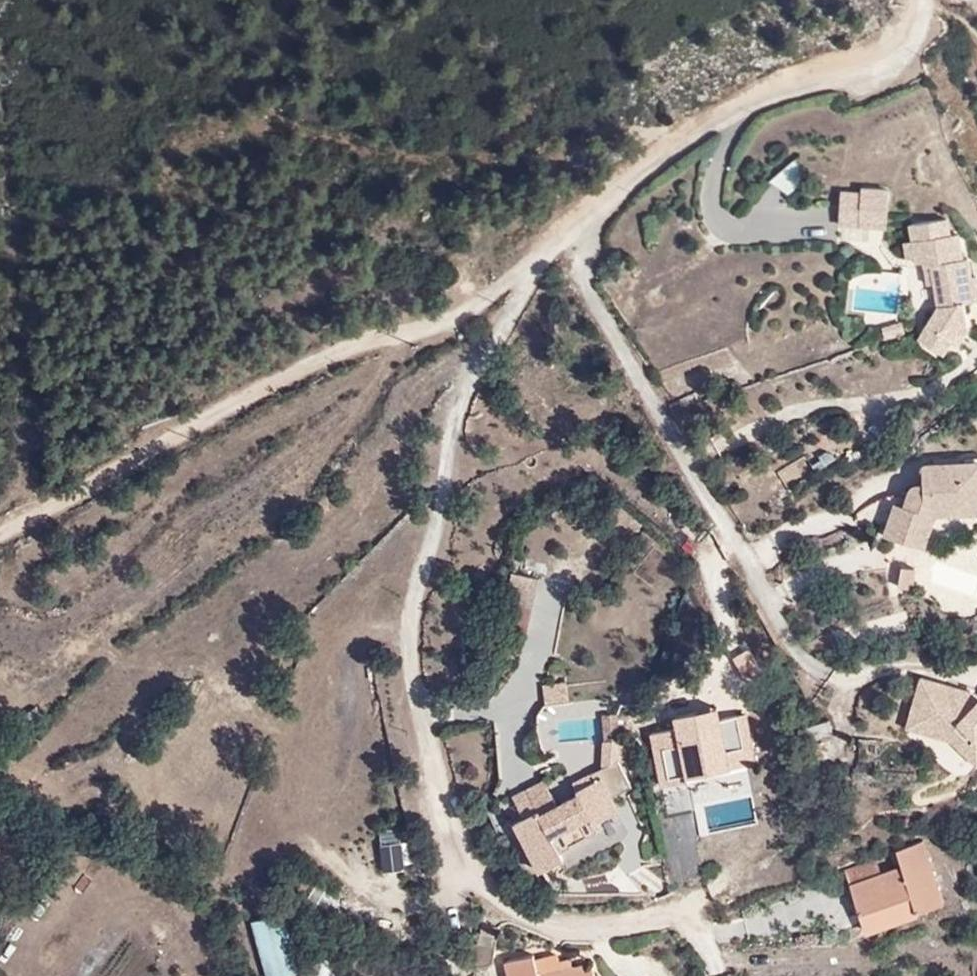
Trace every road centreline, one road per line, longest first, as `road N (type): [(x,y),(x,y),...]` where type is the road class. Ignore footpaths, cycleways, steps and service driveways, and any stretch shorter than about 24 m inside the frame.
road 1 (unclassified): [(927,0),(906,48),(793,83),(483,289),(0,538)]
road 2 (track): [(716,975),(680,917),(563,929),(469,884),(412,629),(455,441),(586,220)]
road 3 (track): [(601,209),(698,471),(816,673),(858,686),(905,667),(976,673)]

